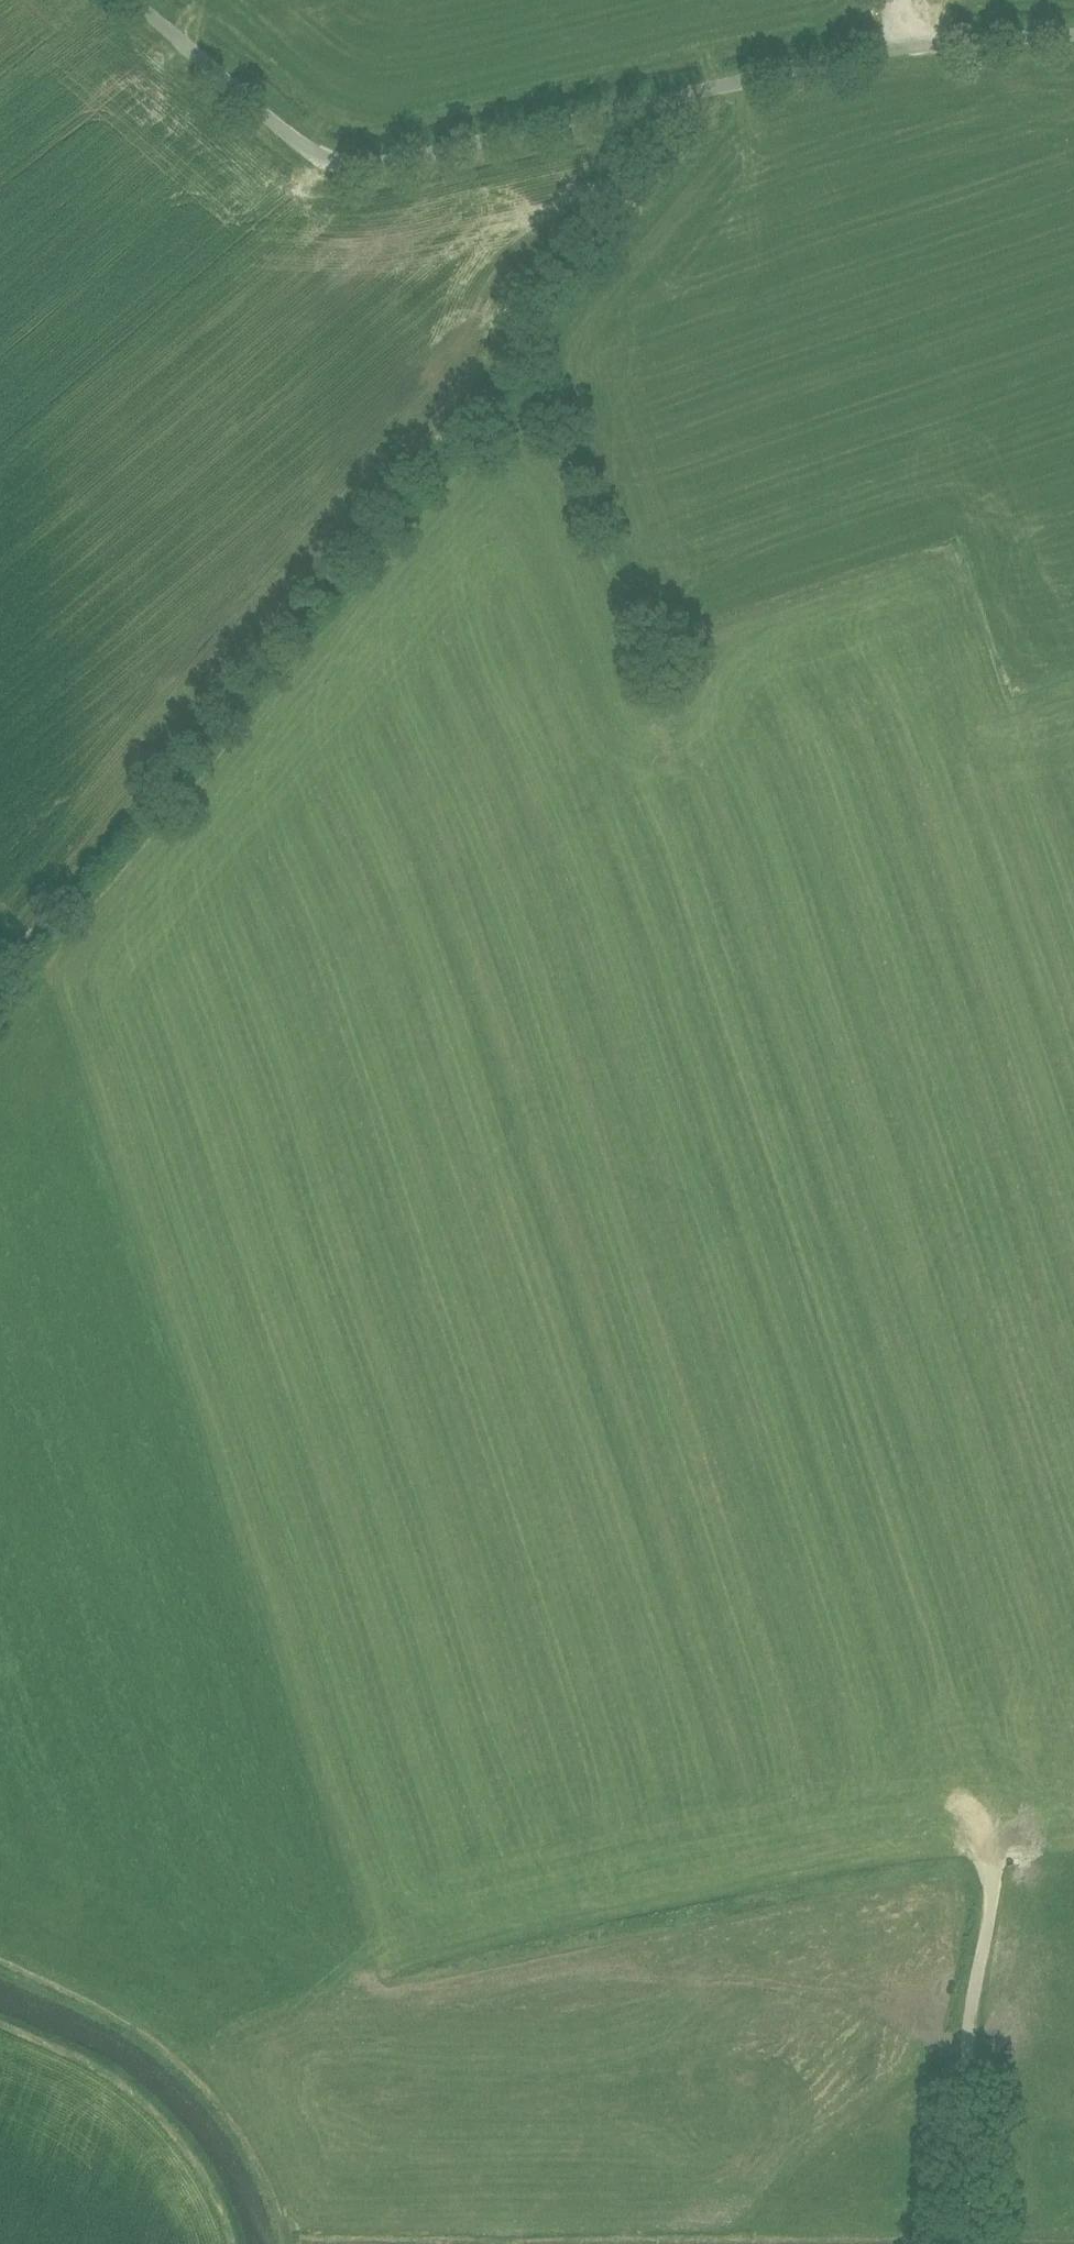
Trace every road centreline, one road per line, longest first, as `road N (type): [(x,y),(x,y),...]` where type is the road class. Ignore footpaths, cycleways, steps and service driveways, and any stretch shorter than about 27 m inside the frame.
road 1 (unclassified): [(1073,39),(888,53),(362,169),(310,153),(130,0)]

